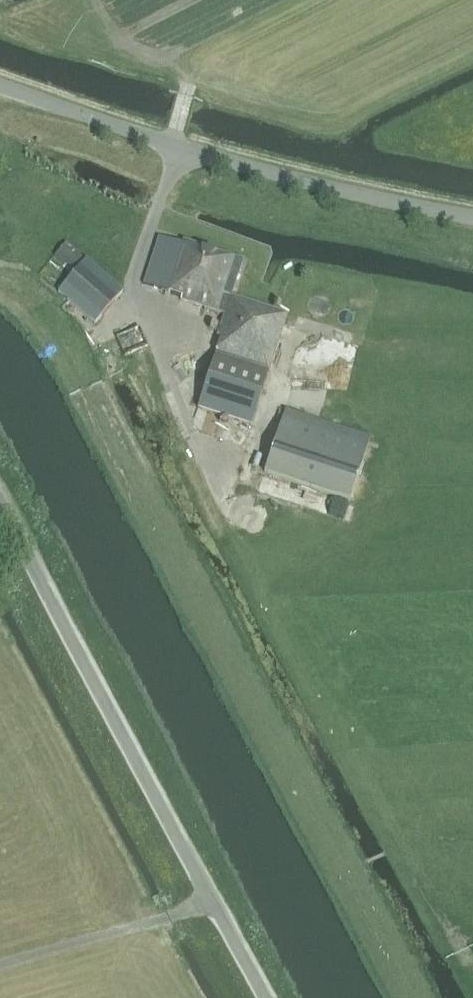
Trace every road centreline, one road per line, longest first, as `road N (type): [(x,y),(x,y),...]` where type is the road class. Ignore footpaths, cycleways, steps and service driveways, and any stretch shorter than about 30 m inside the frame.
road 1 (unclassified): [(270,997),(0,505)]
road 2 (unclassified): [(472,215),(304,182),(0,85)]
road 3 (track): [(0,966),(215,899)]

